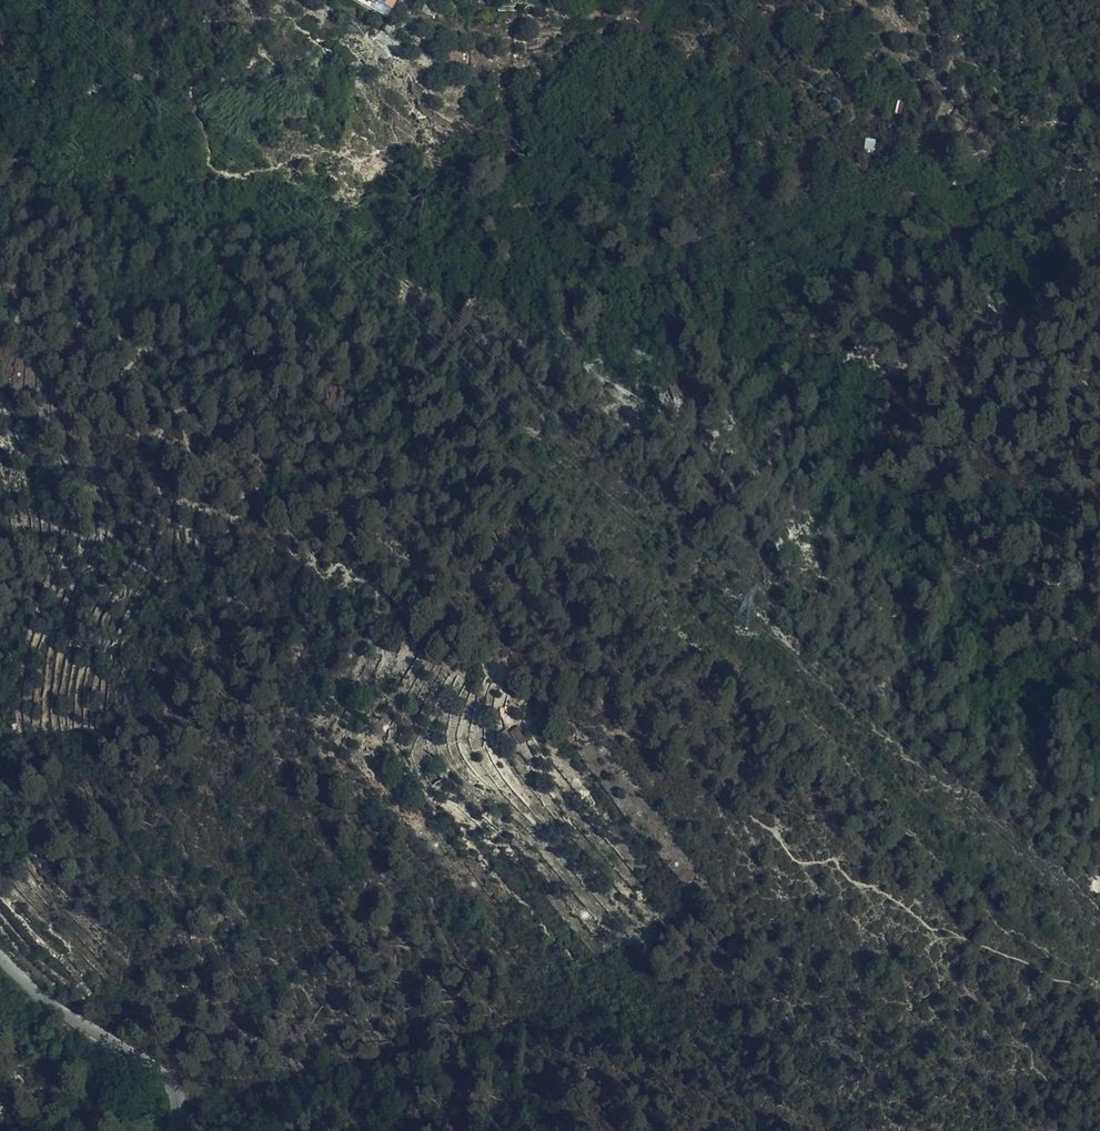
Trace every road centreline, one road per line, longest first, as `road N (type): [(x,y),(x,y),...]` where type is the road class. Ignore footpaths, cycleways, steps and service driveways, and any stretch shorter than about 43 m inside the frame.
road 1 (unclassified): [(175,1130),(180,1106),(161,1065),(36,993),(0,957)]

